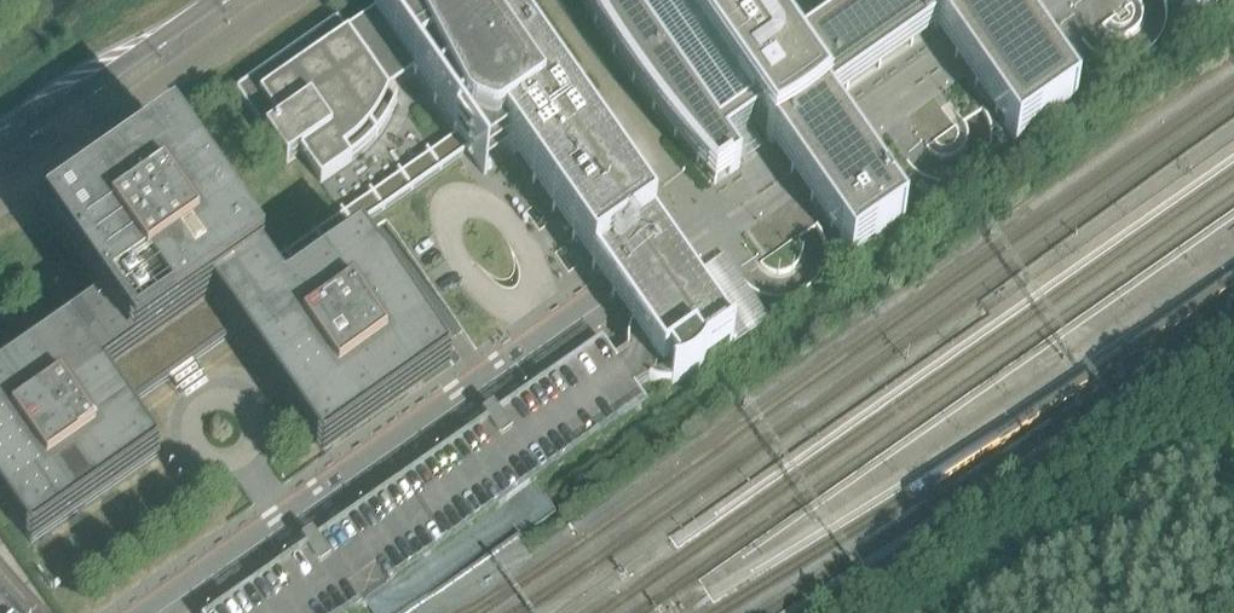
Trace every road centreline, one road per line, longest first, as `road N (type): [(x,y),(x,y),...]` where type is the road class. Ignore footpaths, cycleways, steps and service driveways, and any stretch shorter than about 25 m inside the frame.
road 1 (secondary): [(0,148),(217,0)]

